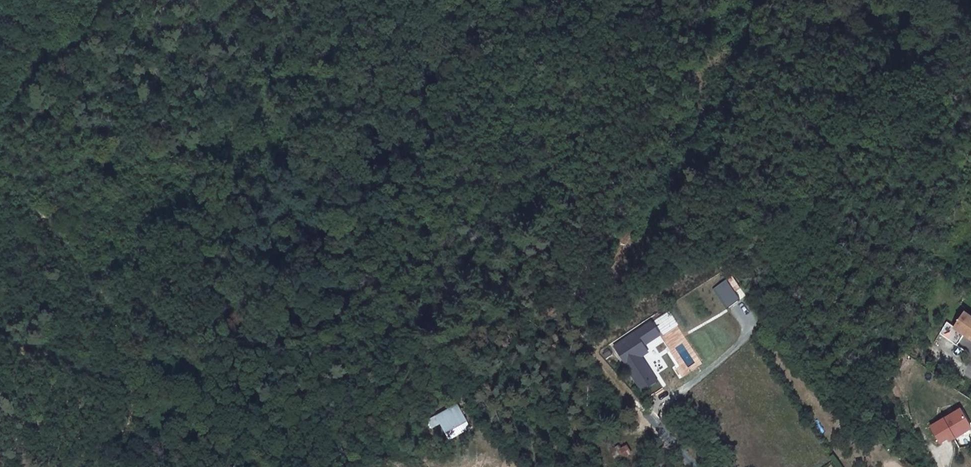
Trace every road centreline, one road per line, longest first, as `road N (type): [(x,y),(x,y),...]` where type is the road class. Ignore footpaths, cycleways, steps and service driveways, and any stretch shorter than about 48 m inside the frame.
road 1 (track): [(128,466),(133,406),(122,349),(97,292),(0,179)]

